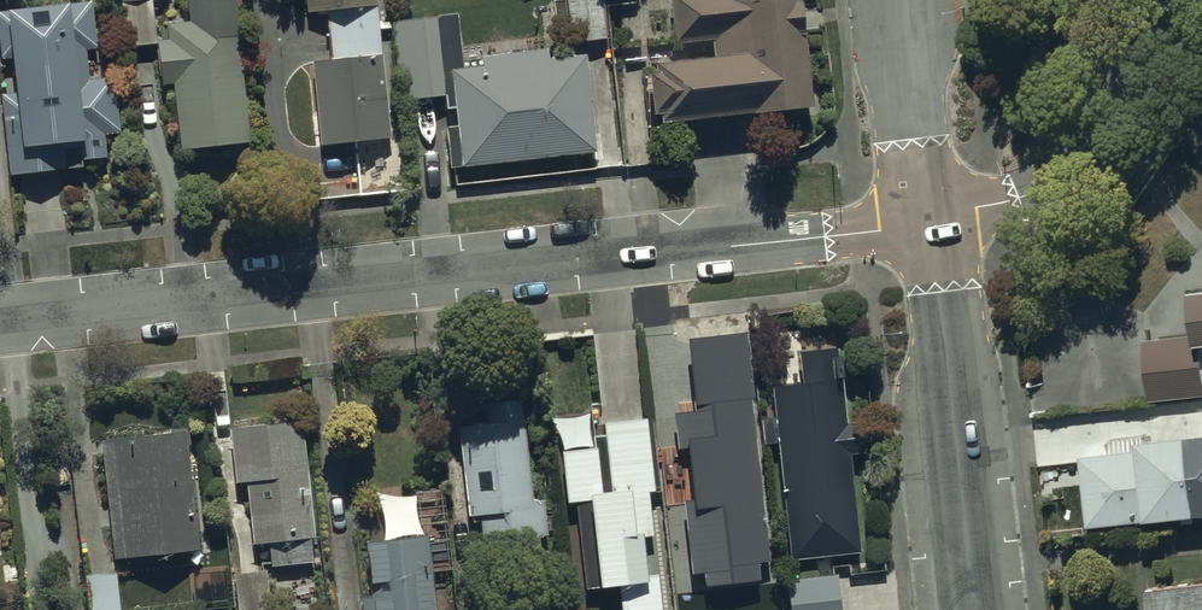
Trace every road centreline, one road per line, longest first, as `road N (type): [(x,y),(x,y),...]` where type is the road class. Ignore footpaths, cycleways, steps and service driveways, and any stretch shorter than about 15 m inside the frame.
road 1 (residential): [(0,323),(932,223)]
road 2 (residential): [(974,609),(946,293),(932,223)]
road 3 (residential): [(932,223),(1000,208),(1060,172),(1187,0)]
road 4 (residential): [(932,223),(914,138),(906,0)]

